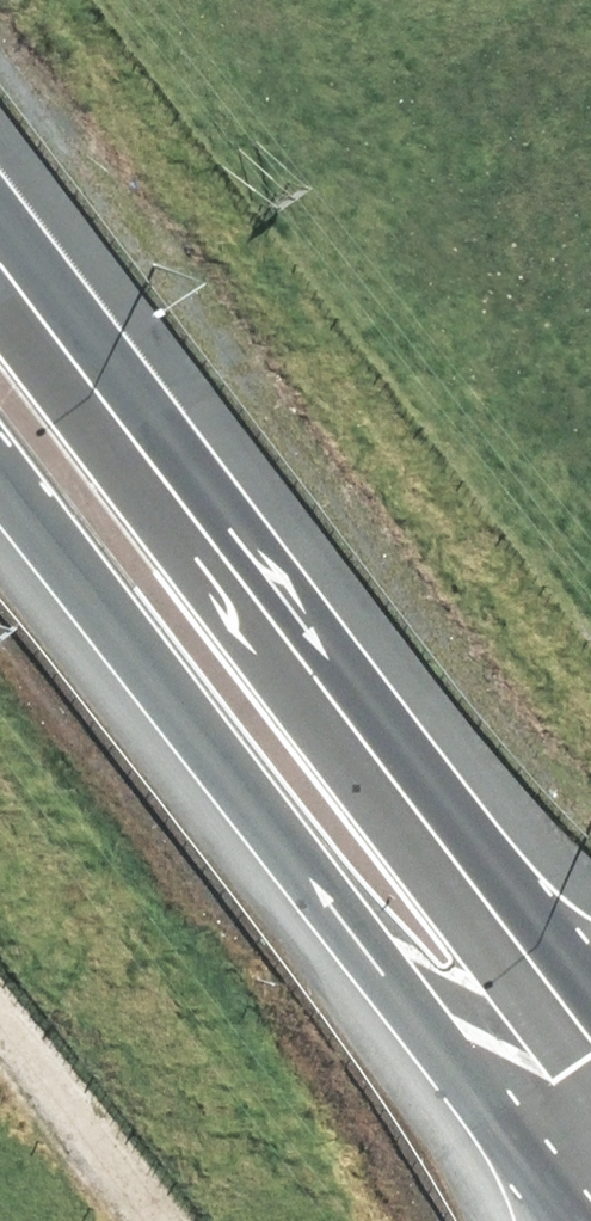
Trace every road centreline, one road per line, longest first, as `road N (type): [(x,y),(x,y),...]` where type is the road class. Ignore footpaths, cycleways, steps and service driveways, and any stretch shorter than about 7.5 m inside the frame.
road 1 (trunk): [(0,211),(590,973)]
road 2 (trunk): [(590,1208),(0,458)]

